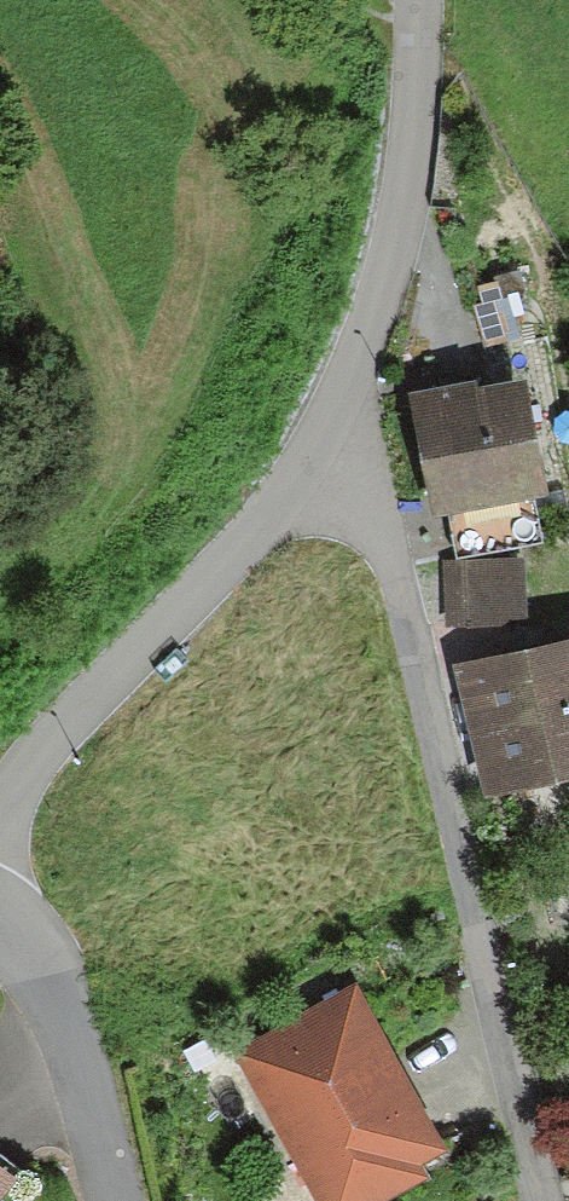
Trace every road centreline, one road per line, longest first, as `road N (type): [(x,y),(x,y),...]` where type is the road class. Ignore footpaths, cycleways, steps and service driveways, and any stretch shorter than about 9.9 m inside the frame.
road 1 (residential): [(339,420),(391,550),(550,1200)]
road 2 (residential): [(0,805),(339,420)]
road 3 (residential): [(339,420),(391,310),(419,182),(418,0)]
road 4 (residential): [(0,841),(66,988),(129,1200)]

